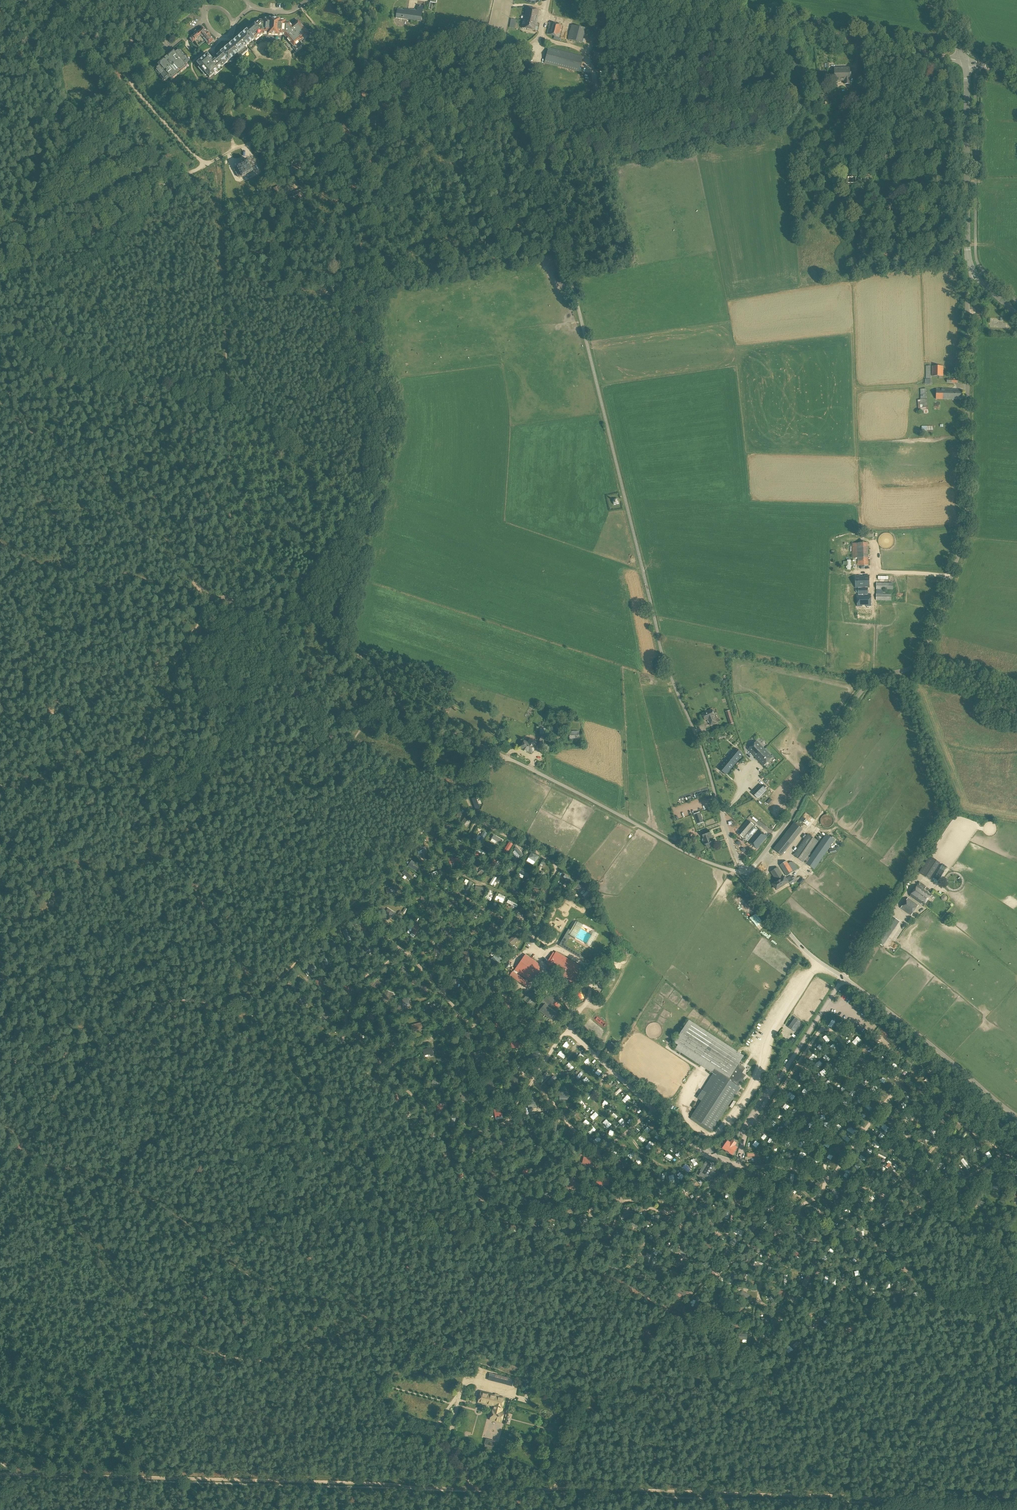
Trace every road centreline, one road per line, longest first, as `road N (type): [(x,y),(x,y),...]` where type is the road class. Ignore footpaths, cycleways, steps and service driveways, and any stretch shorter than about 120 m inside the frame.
road 1 (unclassified): [(748,872),(662,653),(517,59),(538,36),(548,0)]
road 2 (unclassified): [(748,872),(788,821),(862,690),(926,652),(967,524),(968,289),(976,277)]
road 3 (track): [(339,632),(398,422),(376,288),(564,247)]
road 4 (track): [(23,253),(440,49),(522,48)]
road 5 (track): [(630,1192),(430,977),(489,912),(532,940),(551,994)]
road 6 (track): [(411,118),(409,162),(374,201),(356,130),(391,73),(454,77),(497,92),(460,96),(412,116)]
road 7 (track): [(263,996),(174,859),(223,867),(265,862),(321,832),(347,741)]
road 8 (track): [(676,1316),(727,1237),(737,1164),(695,1145),(571,1030)]
road 9 (track): [(1016,1452),(762,1446),(704,1453),(699,1421)]
road 10 (track): [(209,597),(159,694),(127,788),(93,787),(58,772),(20,788),(0,786)]
road 11 (track): [(737,1164),(831,1174),(887,1194),(955,1121),(997,1149),(1016,1176)]
road 12 (track): [(732,1170),(681,1211),(658,1211),(630,1192),(549,1220),(503,1222),(485,1214),(446,1220)]
road 13 (track): [(447,1352),(370,1328),(260,1361),(159,1331)]
road 14 (track): [(41,1165),(112,1179),(169,1211),(218,1254),(135,1303)]
road 15 (track): [(430,977),(402,947),(365,977),(344,1015),(349,1029),(390,1071),(463,1018)]
road 16 (track): [(263,996),(467,786)]
road 17 (track): [(551,994),(573,1014),(571,1030),(509,1117),(457,1136),(485,1214)]
road 18 (track): [(446,1220),(394,1186),(241,1016)]
road 19 (track): [(1016,1294),(987,1309),(915,1305),(883,1312),(771,1377)]
road 20 (track): [(955,1121),(899,1082),(862,1132),(805,1072),(834,1030)]
road 21 (track): [(699,1421),(587,1401),(447,1352)]
road 22 (unclassified): [(966,61),(712,7)]
road 23 (track): [(220,1004),(172,1001),(125,1029),(76,1073),(23,1146)]
road 24 (track): [(971,269),(875,183),(878,172),(967,95)]
road 25 (unclassified): [(748,872),(686,852),(517,762)]
road 26 (track): [(287,115),(292,56),(412,116),(356,144)]
road 27 (track): [(210,162),(222,175),(227,412)]
road 28 (track): [(796,1209),(839,1237),(868,1239),(995,1159),(1016,1154)]
road 29 (track): [(227,412),(186,389),(93,377),(0,335)]
road 30 (track): [(159,1331),(23,1146)]
road 31 (track): [(554,1493),(590,1406),(638,1359),(654,1327),(676,1316)]
road 32 (unclassified): [(1016,1116),(844,977)]
road 33 (secondary): [(976,277),(968,256),(966,61)]
road 34 (residential): [(737,1164),(751,1117),(844,977)]
road 35 (track): [(347,741),(313,725),(264,622),(209,597)]
road 36 (track): [(8,546),(58,569),(129,573),(209,597)]
road 37 (track): [(527,938),(556,867),(476,820),(467,786)]
road 38 (track): [(0,228),(182,142)]
road 39 (track): [(676,1316),(616,1279),(498,1234)]
road 40 (unclassified): [(151,5),(129,44),(129,79),(209,162)]
road 41 (track): [(339,632),(320,616),(229,475)]
road 42 (track): [(756,1344),(760,1287),(775,1236),(828,1178)]
road 43 (track): [(218,1254),(248,1214),(324,1192),(358,1145)]
road 44 (track): [(218,1254),(258,1283),(346,1305),(379,1328)]
road 45 (track): [(373,513),(319,461),(227,412)]
road 46 (track): [(436,104),(464,143),(516,260)]
road 47 (track): [(98,0),(144,14),(92,33),(129,79)]
road 48 (track): [(159,1331),(139,1481)]
road 49 (track): [(219,37),(192,64),(210,90),(247,75),(268,45)]
road 50 (unclassified): [(844,977),(806,951),(748,872)]
road 51 (track): [(995,1376),(854,1373)]
road 52 (track): [(994,1308),(995,1447)]
road 53 (track): [(390,692),(411,714),(509,759)]
road 54 (track): [(229,475),(230,606)]
road 55 (track): [(498,1234),(447,1352)]
road 56 (track): [(347,741),(467,786)]
road 57 (track): [(235,150),(227,100),(287,115),(289,123)]

